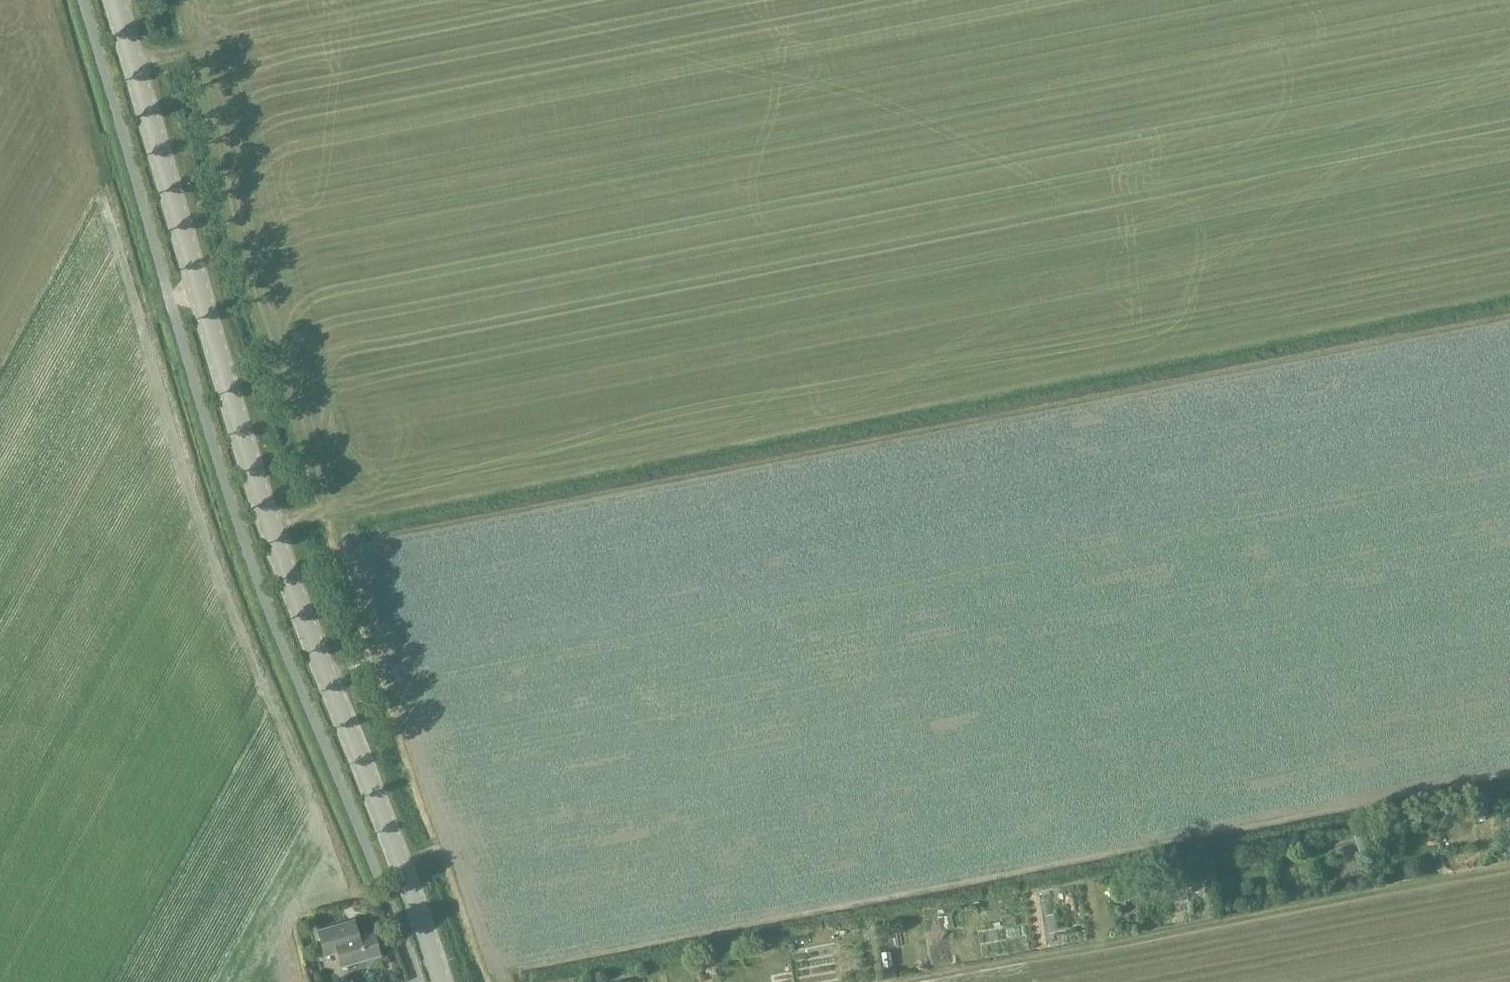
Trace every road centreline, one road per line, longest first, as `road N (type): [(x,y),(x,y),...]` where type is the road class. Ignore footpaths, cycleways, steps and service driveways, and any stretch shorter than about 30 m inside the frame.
road 1 (tertiary): [(442,981),(255,480),(114,0)]
road 2 (track): [(1509,865),(912,981)]

